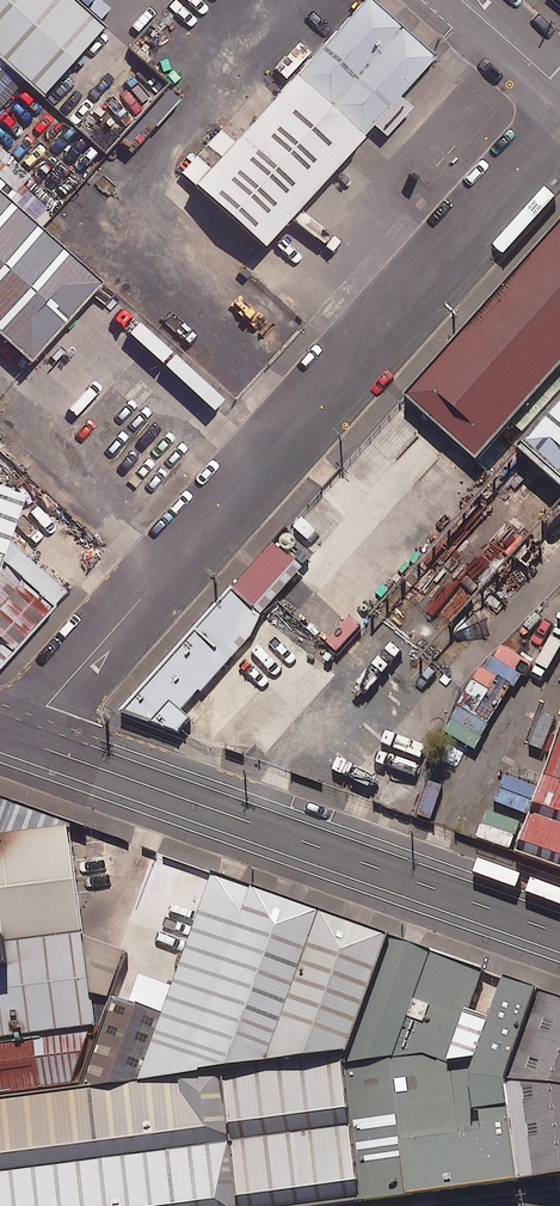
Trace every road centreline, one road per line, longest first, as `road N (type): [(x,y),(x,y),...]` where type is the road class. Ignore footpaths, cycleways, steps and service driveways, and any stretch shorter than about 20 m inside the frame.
road 1 (unclassified): [(16,738),(559,124)]
road 2 (unclassified): [(16,738),(559,933)]

